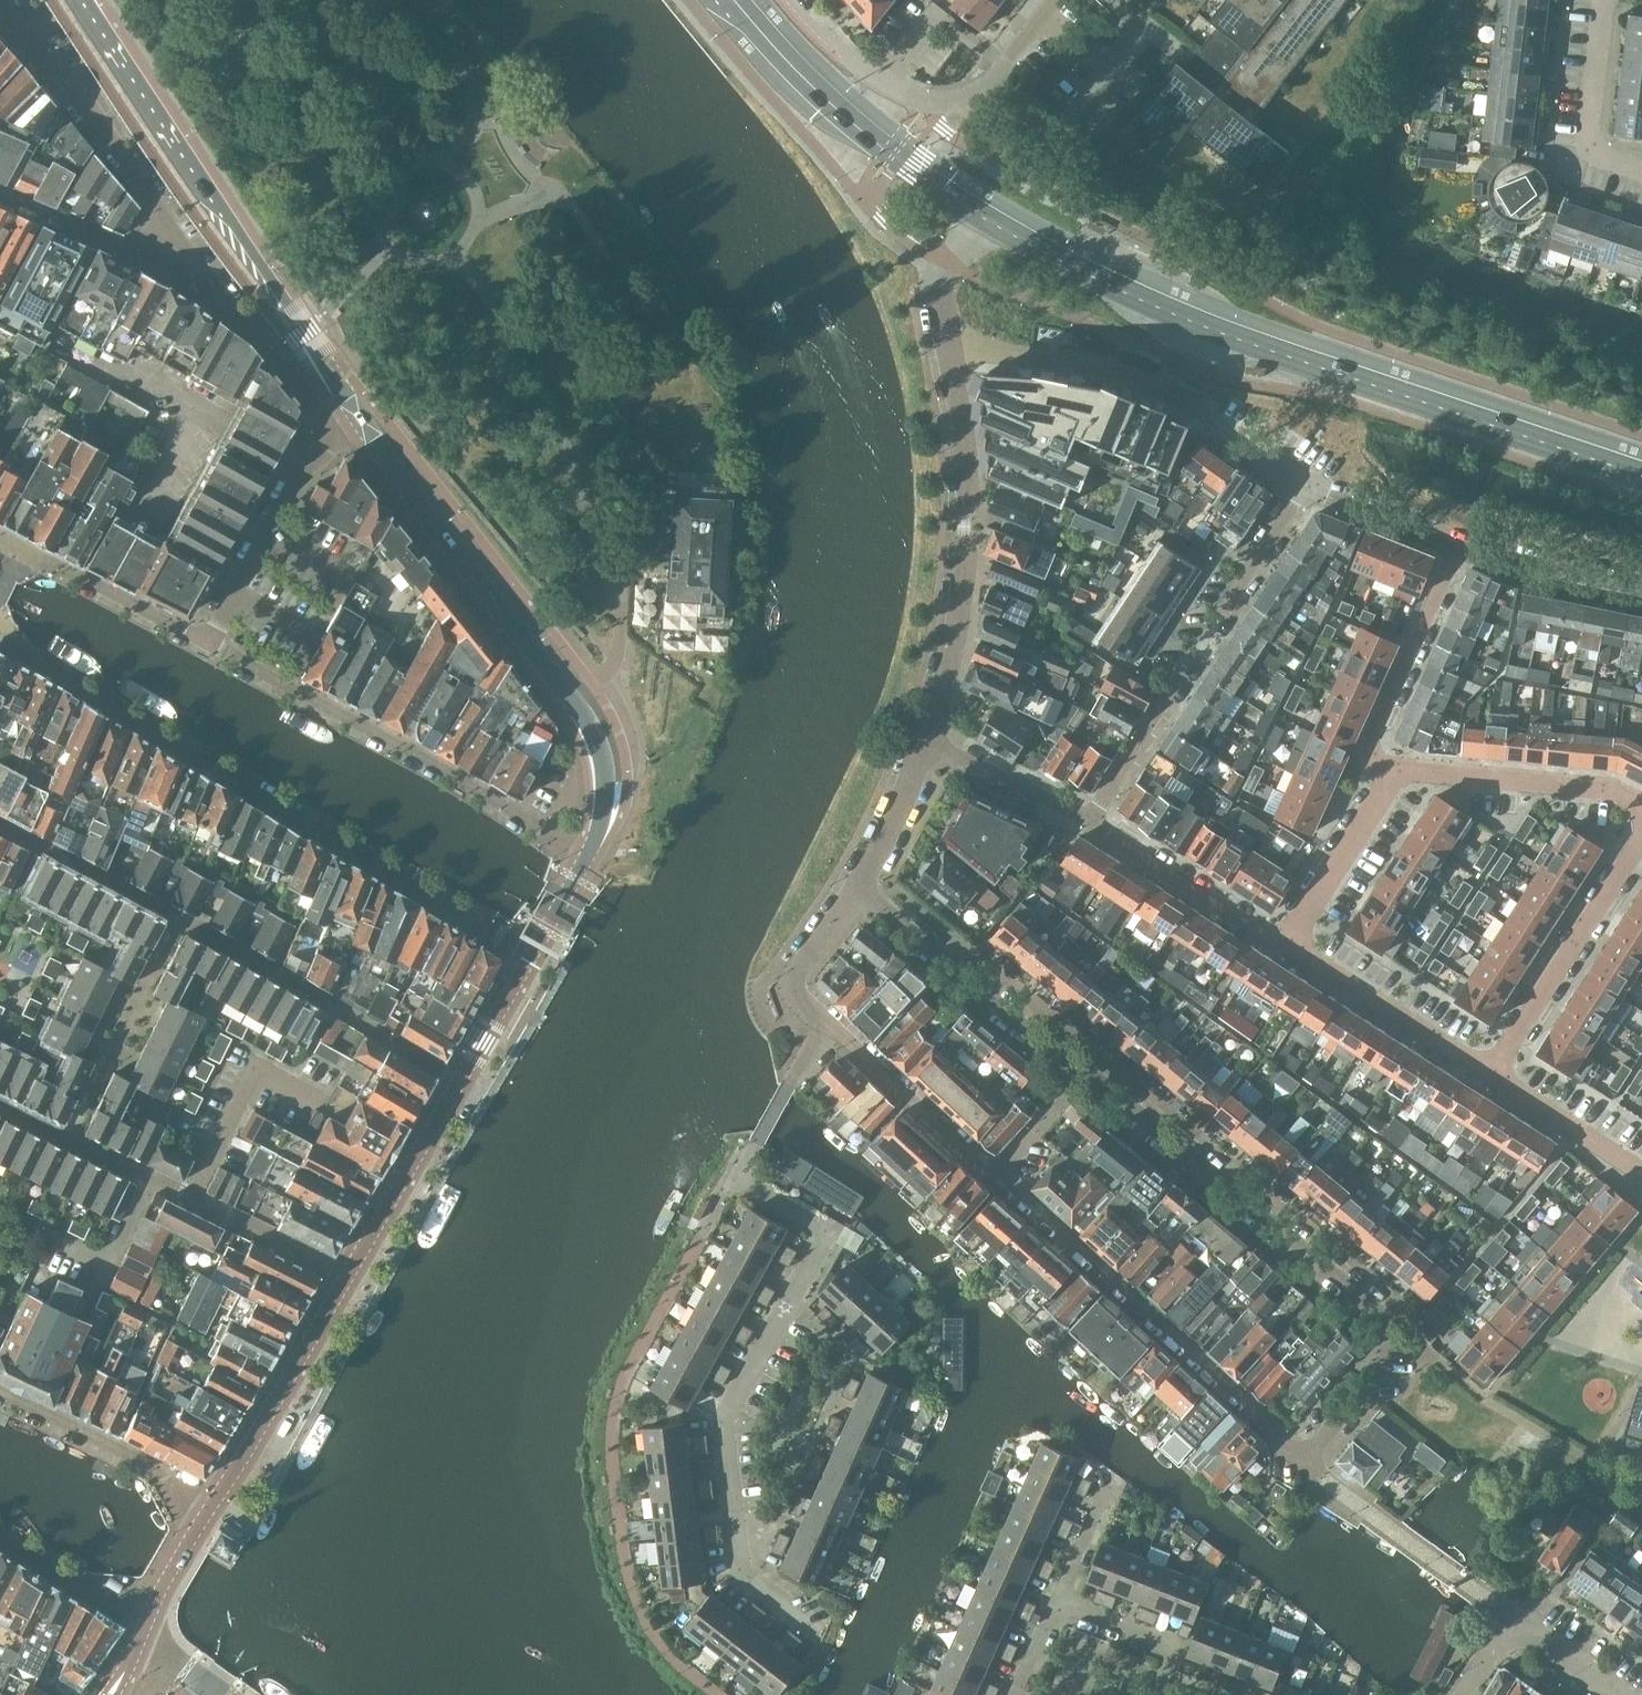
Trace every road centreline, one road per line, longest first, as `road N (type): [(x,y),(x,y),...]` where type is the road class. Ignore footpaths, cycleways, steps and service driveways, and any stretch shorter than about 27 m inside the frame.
road 1 (residential): [(809,1626),(744,1572),(727,1422),(826,1231),(735,1185),(828,1027)]
road 2 (secondary): [(1641,466),(1263,339),(1107,275),(985,209)]
road 3 (residential): [(828,1027),(1304,1459)]
road 4 (residential): [(529,961),(0,636)]
road 5 (residential): [(1384,1316),(957,971)]
road 6 (tertiary): [(587,857),(606,788),(588,727),(348,396)]
road 7 (residential): [(458,1083),(181,919),(0,825)]
road 8 (tertiary): [(348,396),(80,0)]
road 9 (residential): [(207,646),(587,857)]
road 10 (residential): [(1085,822),(1306,481)]
road 11 (residential): [(931,742),(964,576),(968,444),(953,354)]
road 12 (residential): [(0,1102),(346,1278)]
road 13 (residential): [(1306,481),(1140,383),(1043,358),(953,354)]
road 14 (secondary): [(985,209),(835,97),(741,0)]
road 15 (residential): [(1493,1074),(1641,834)]
road 16 (residential): [(171,228),(0,10)]
road 17 (residential): [(1304,1459),(1517,1622)]
road 18 (tertiary): [(209,1508),(346,1278)]
road 19 (residential): [(1641,809),(1594,787),(1403,770),(1389,777)]
road 20 (residential): [(1389,777),(1370,744),(1457,546)]
road 21 (residential): [(329,426),(171,228)]
road 22 (residential): [(207,646),(329,426)]
road 23 (residential): [(1493,1074),(1286,945)]
road 24 (residential): [(209,1508),(0,1396)]
road 25 (residential): [(1286,945),(1085,822)]
road 26 (tertiary): [(346,1278),(458,1083)]
road 27 (residential): [(20,548),(207,646)]
road 28 (residential): [(1606,0),(1593,144),(1599,155),(1641,169)]
road 29 (residential): [(1286,945),(1389,777)]
road 30 (residential): [(1641,584),(1457,546)]
road 31 (residential): [(171,228),(142,246),(0,194)]
road 32 (residential): [(938,104),(885,82),(792,0)]
road 33 (residential): [(1641,1169),(1493,1074)]
road 34 (residential): [(1153,1694),(1173,1645),(1059,1600)]
road 35 (residential): [(1304,1459),(1386,1365),(1391,1336),(1384,1316)]
road 36 (residential): [(1085,822),(931,742)]
road 37 (residential): [(828,1027),(791,984),(858,889)]
road 38 (residential): [(0,1538),(144,1628)]
road 39 (residential): [(1457,546),(1306,481)]
road 40 (residential): [(858,889),(931,742)]
road 41 (residential): [(938,104),(987,82),(1056,0)]
road 42 (residential): [(953,354),(943,276),(985,209)]
road 43 (tertiary): [(458,1083),(529,961)]
road 44 (tertiary): [(144,1628),(209,1508)]
road 45 (residential): [(957,971),(858,889)]
road 46 (residential): [(1517,1622),(1619,1694)]
road 47 (residential): [(1059,1600),(1108,1490)]

